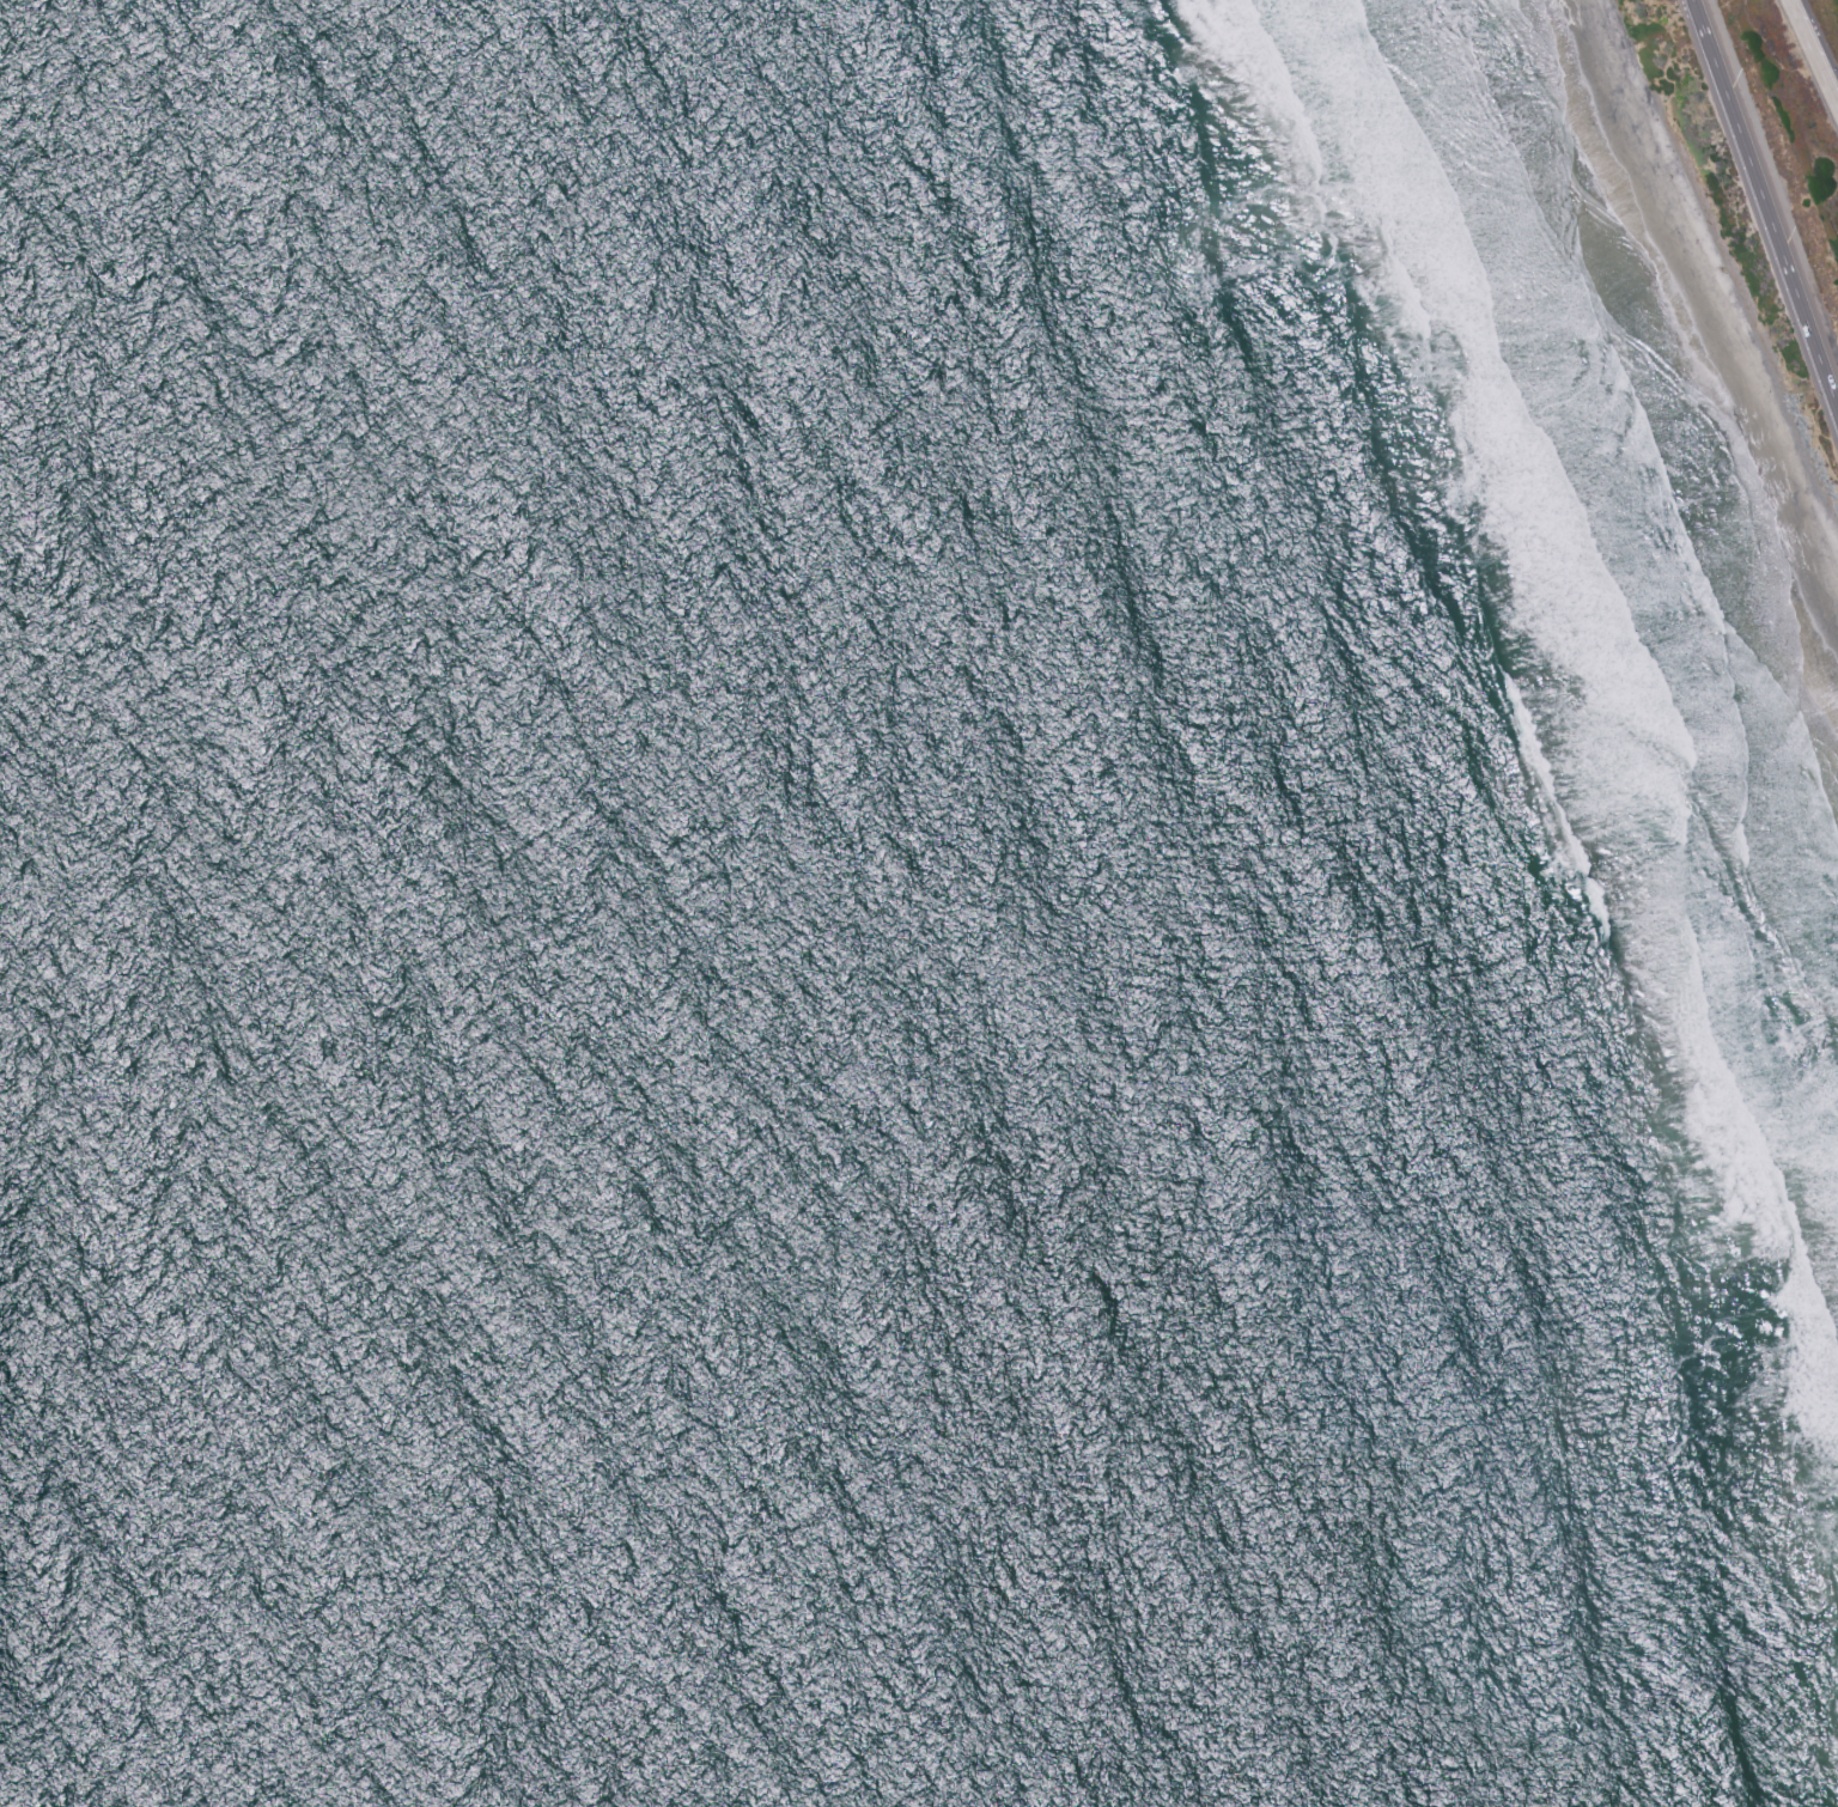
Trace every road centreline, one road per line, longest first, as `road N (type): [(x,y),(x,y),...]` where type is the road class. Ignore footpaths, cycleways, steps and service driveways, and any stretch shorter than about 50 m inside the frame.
road 1 (primary): [(1689,0),(1837,415)]

